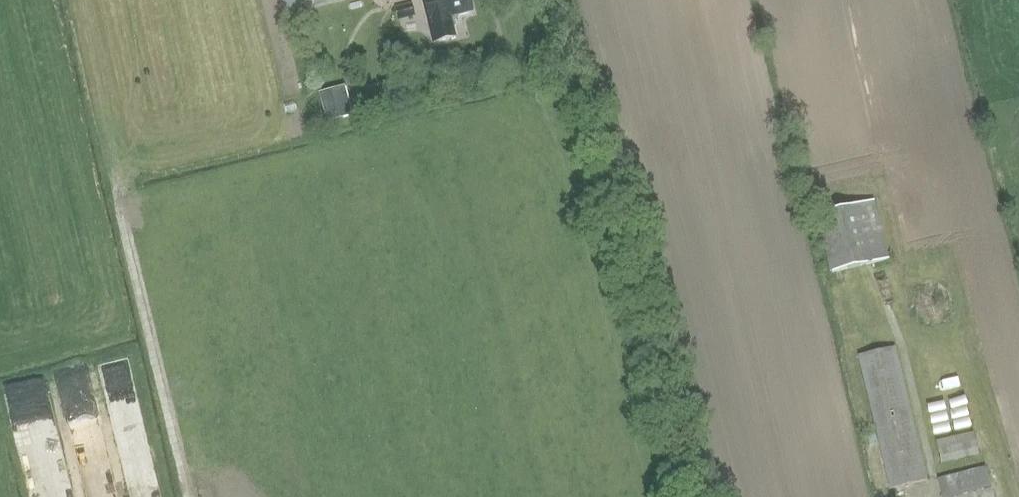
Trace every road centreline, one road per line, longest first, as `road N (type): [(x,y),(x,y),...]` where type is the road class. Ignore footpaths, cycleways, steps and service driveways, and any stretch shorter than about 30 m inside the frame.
road 1 (track): [(566,0),(691,496)]

